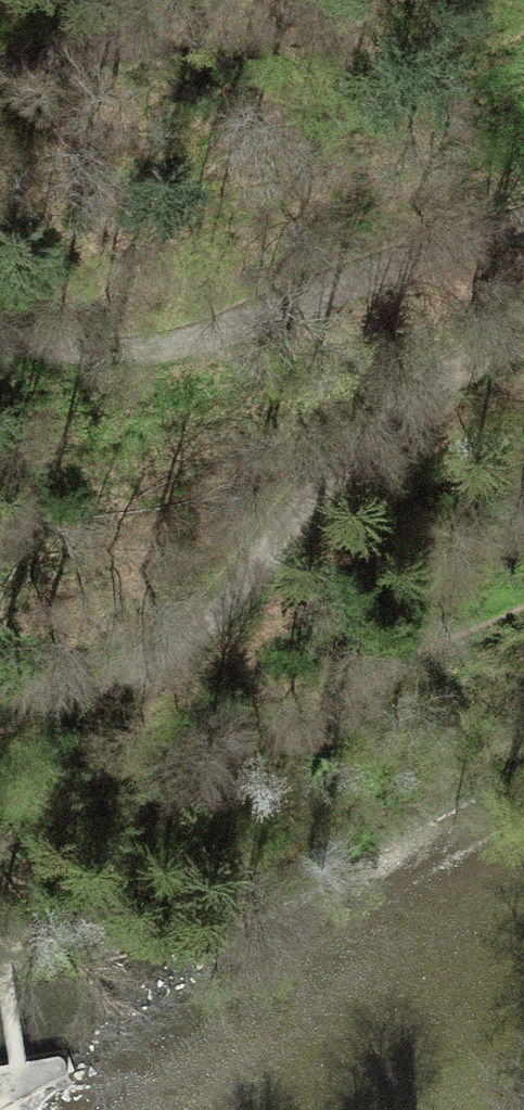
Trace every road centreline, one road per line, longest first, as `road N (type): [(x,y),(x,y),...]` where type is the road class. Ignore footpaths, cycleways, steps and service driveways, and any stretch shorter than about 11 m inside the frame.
road 1 (track): [(523,335),(454,372),(335,472),(220,607),(161,657),(107,682),(0,695)]
road 2 (track): [(0,791),(110,783),(231,748),(523,604)]
road 3 (track): [(0,334),(121,358),(165,351),(378,265),(523,220)]
road 4 (track): [(348,0),(230,34),(0,75)]

